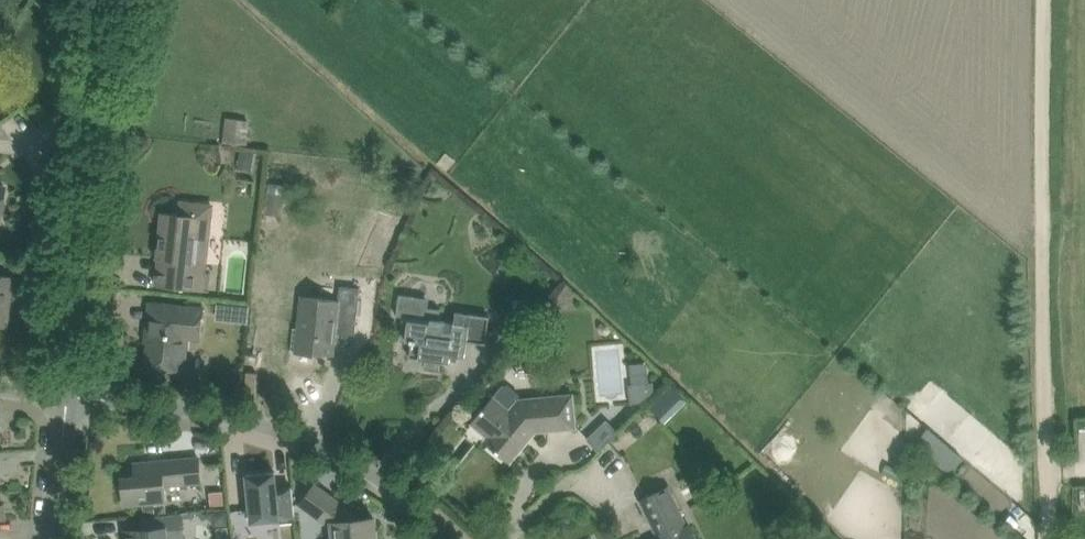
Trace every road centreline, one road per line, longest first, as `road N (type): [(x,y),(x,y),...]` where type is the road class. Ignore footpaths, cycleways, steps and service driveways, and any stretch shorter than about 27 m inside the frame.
road 1 (track): [(1062,538),(1057,0)]
road 2 (residential): [(449,521),(363,453),(271,414),(63,395)]
road 3 (residential): [(63,395),(96,96)]
road 4 (residential): [(510,538),(576,476),(607,477),(636,507)]
road 5 (residential): [(48,538),(63,395)]

